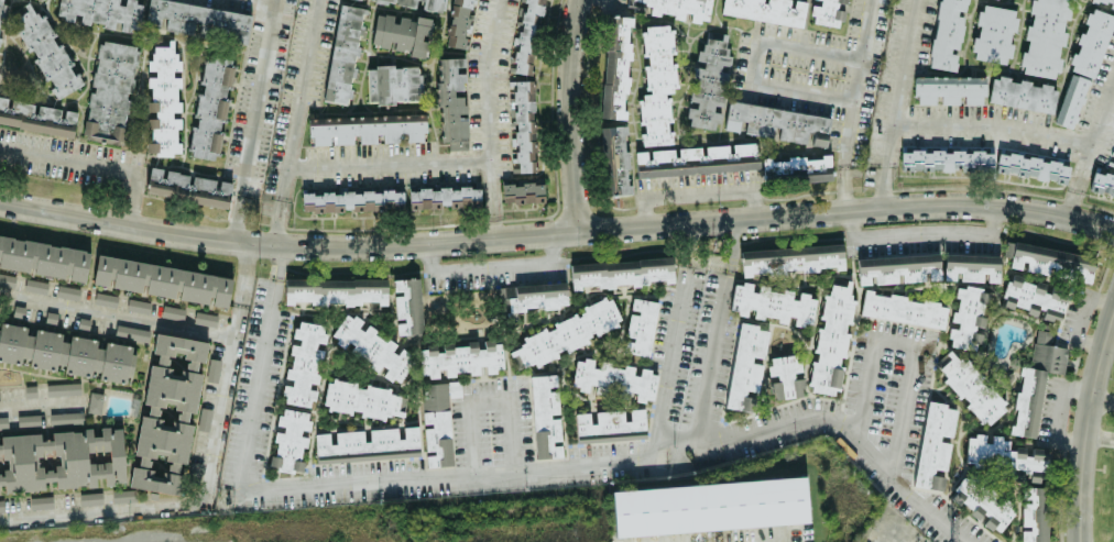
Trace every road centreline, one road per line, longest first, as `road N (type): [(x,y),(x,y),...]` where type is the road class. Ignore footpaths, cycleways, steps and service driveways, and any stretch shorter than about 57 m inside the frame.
road 1 (tertiary): [(1113,232),(978,207),(496,237),(251,241)]
road 2 (tertiary): [(251,241),(0,201)]
road 3 (tertiary): [(579,0),(570,87),(579,230)]
road 4 (tertiary): [(1113,319),(1086,444),(1082,541)]

